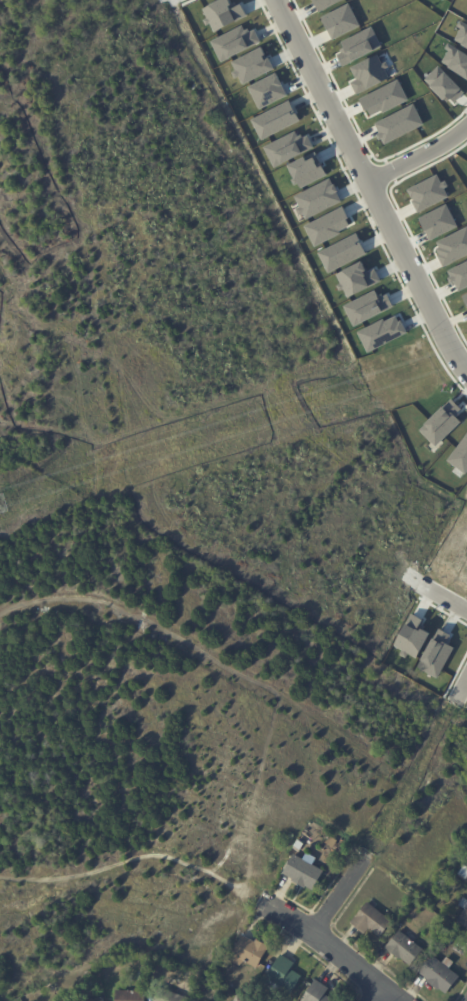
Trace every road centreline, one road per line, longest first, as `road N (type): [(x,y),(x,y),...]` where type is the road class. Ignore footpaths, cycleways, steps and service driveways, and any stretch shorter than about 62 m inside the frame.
road 1 (residential): [(466,364),(285,0)]
road 2 (track): [(0,885),(144,855),(193,866),(266,900)]
road 3 (residential): [(266,900),(392,1000)]

